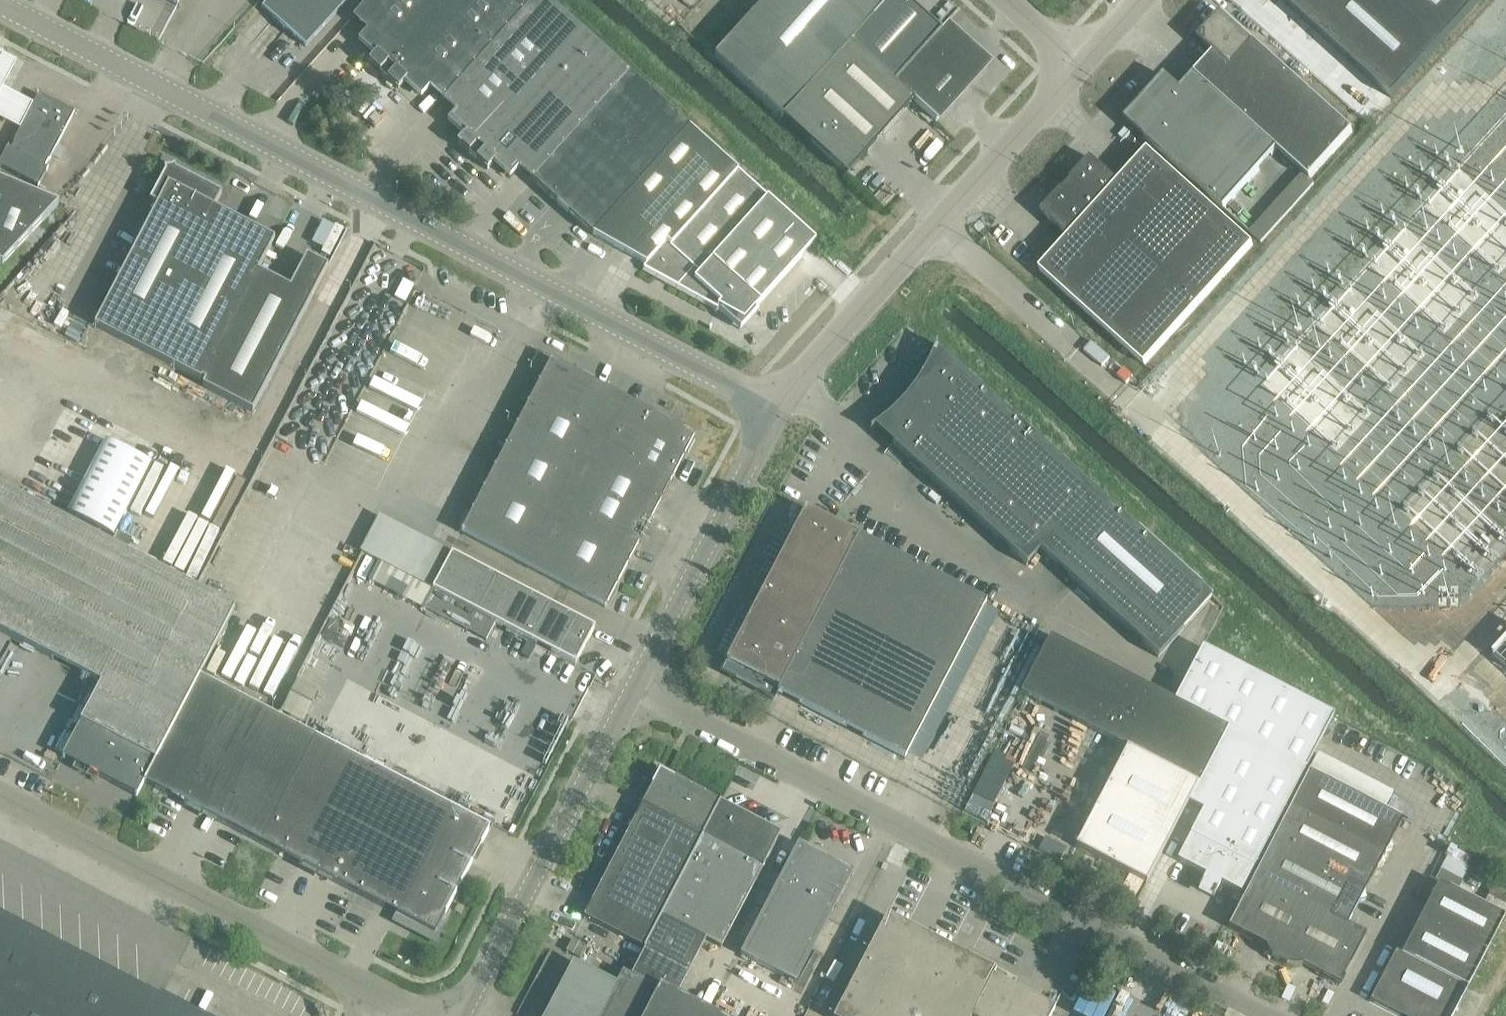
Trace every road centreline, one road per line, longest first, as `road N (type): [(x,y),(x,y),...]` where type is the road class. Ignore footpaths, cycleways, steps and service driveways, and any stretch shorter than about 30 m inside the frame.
road 1 (unclassified): [(783,405),(371,206),(0,2)]
road 2 (unclassified): [(1256,1015),(644,688)]
road 3 (unclassified): [(783,405),(1066,65)]
road 4 (unclassified): [(0,805),(371,1006)]
road 5 (unclassified): [(464,1015),(644,688)]
road 6 (unclassified): [(644,688),(783,405)]

